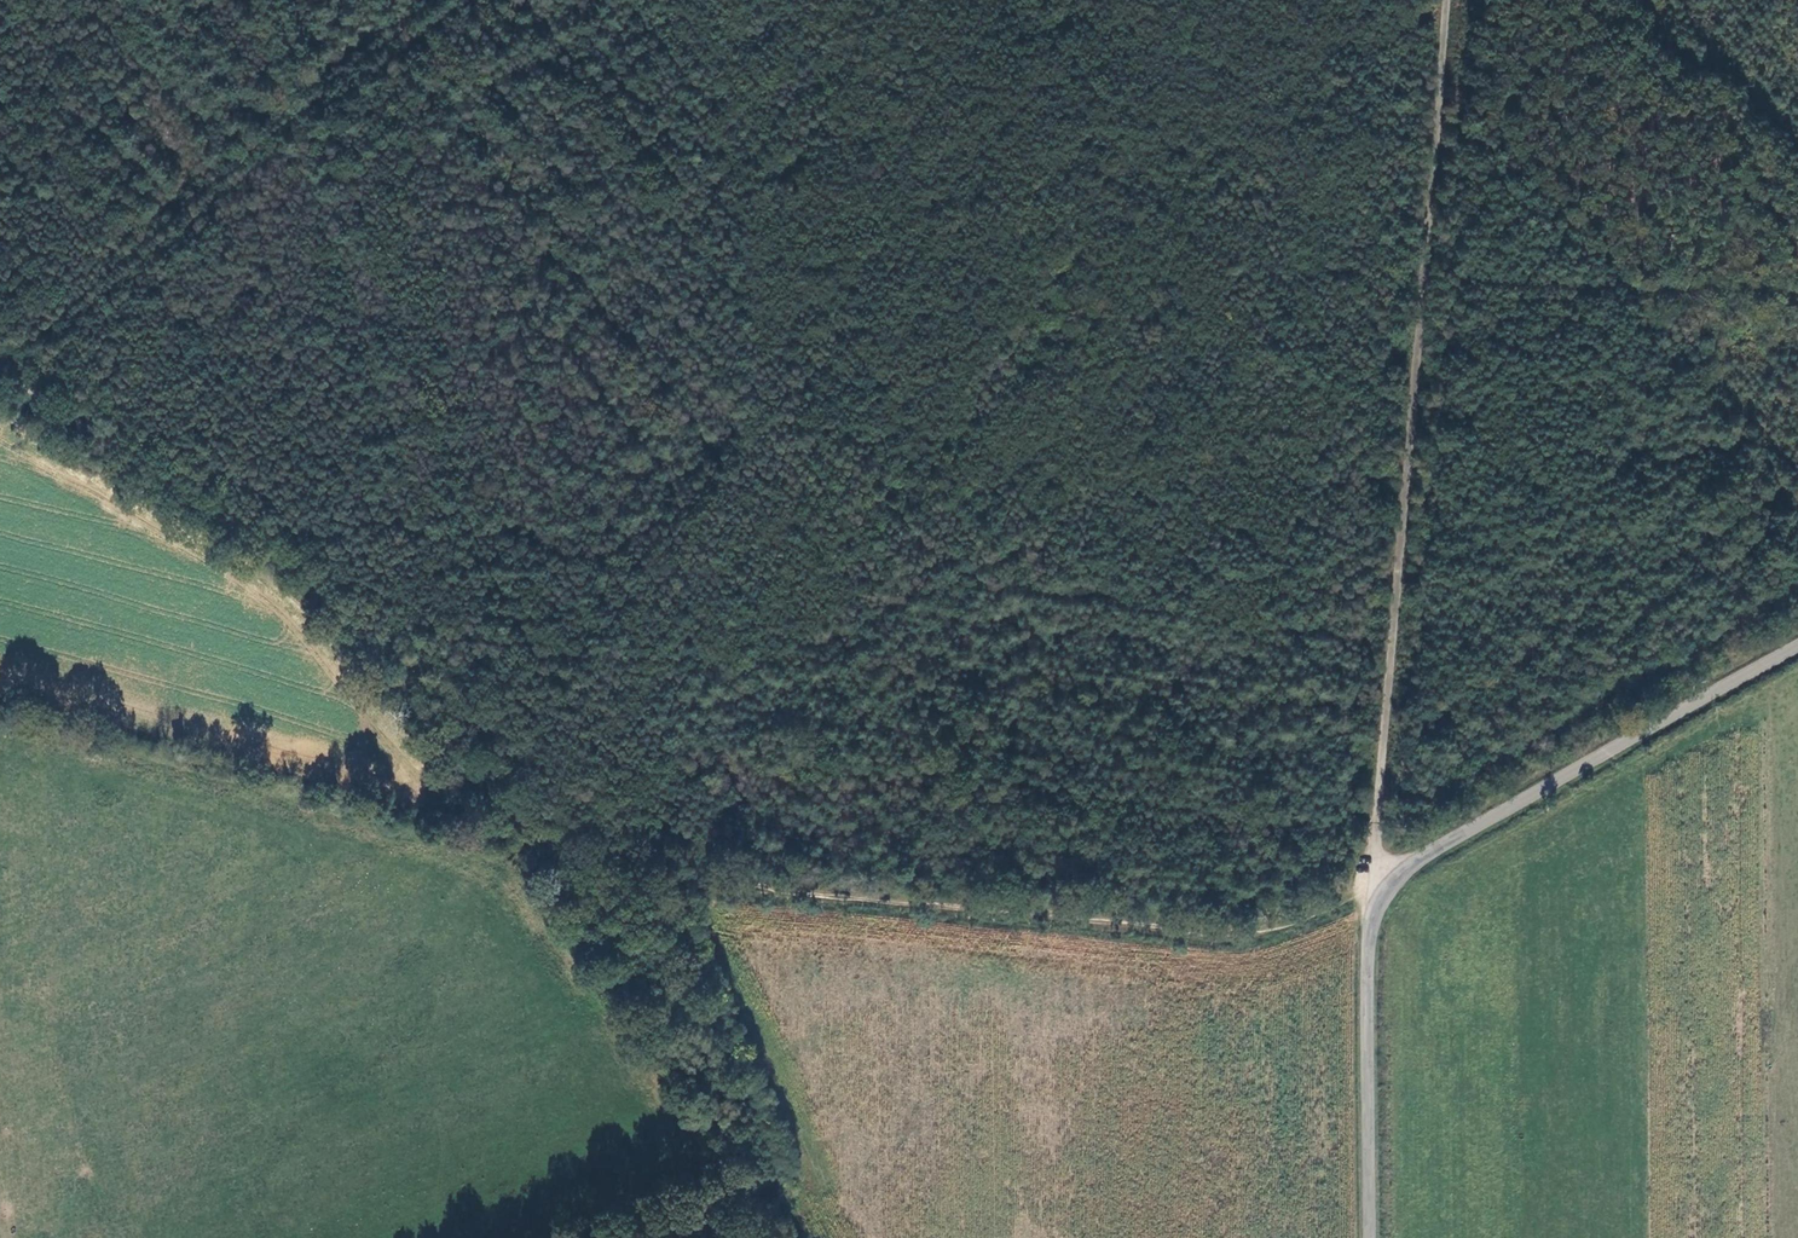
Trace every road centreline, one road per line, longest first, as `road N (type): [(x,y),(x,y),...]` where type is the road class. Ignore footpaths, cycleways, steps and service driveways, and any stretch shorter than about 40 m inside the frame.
road 1 (unclassified): [(1369,1237),(1366,942),(1386,888),(1428,854),(1797,645)]
road 2 (track): [(1377,814),(1448,0)]
road 3 (track): [(691,882),(685,941),(789,1174),(617,1237)]

